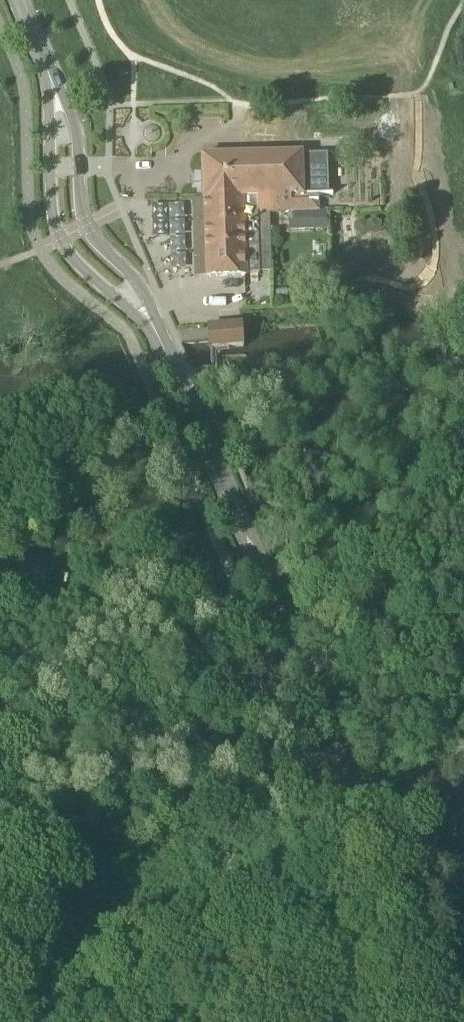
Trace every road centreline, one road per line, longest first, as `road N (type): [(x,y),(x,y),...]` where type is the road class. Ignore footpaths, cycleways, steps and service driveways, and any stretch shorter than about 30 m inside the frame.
road 1 (tertiary): [(456,1021),(166,354)]
road 2 (tertiary): [(43,57),(57,231),(73,260),(166,354)]
road 3 (tertiary): [(166,354),(136,279),(88,228),(74,119),(43,57)]

